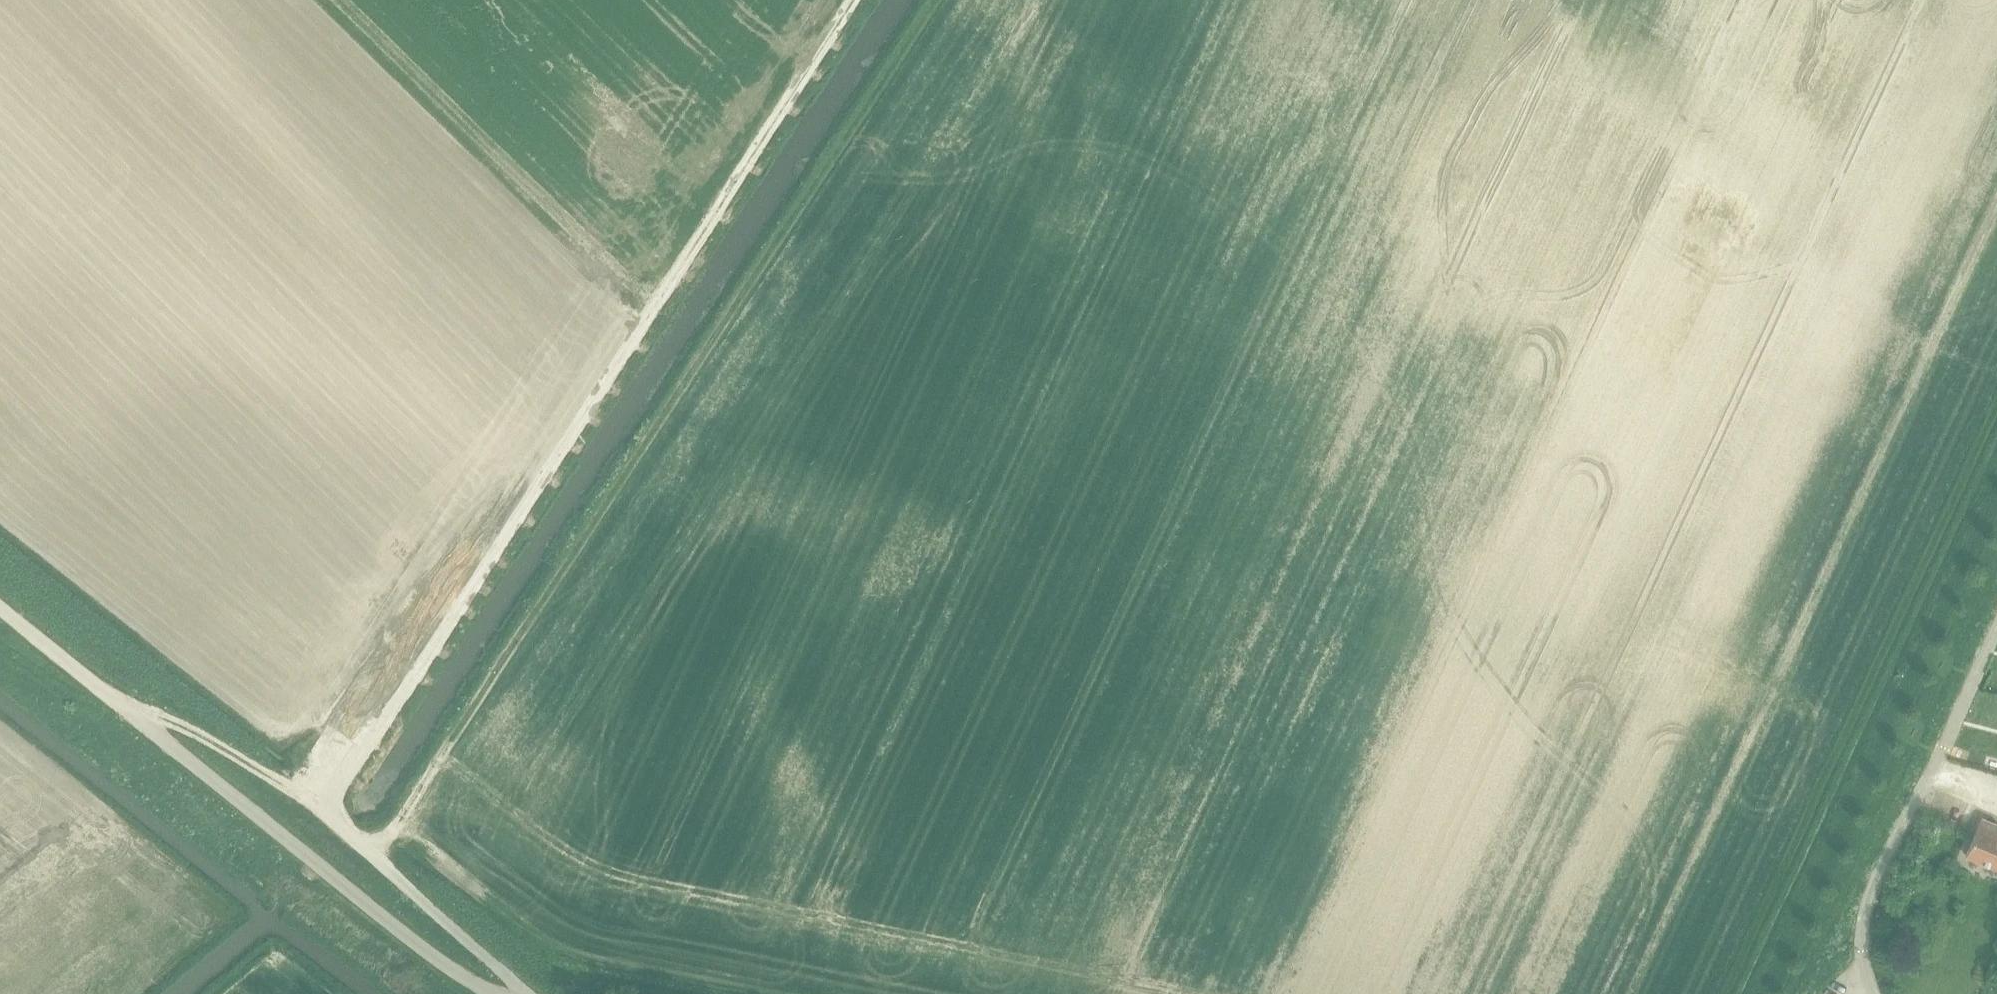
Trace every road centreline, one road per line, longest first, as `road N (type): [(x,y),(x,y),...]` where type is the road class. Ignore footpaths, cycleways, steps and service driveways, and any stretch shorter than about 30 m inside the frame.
road 1 (track): [(322,811),(854,0)]
road 2 (unclassified): [(493,993),(0,605)]
road 3 (track): [(322,811),(528,993)]
road 4 (track): [(123,707),(183,725),(322,811)]
road 5 (track): [(374,859),(454,740)]

